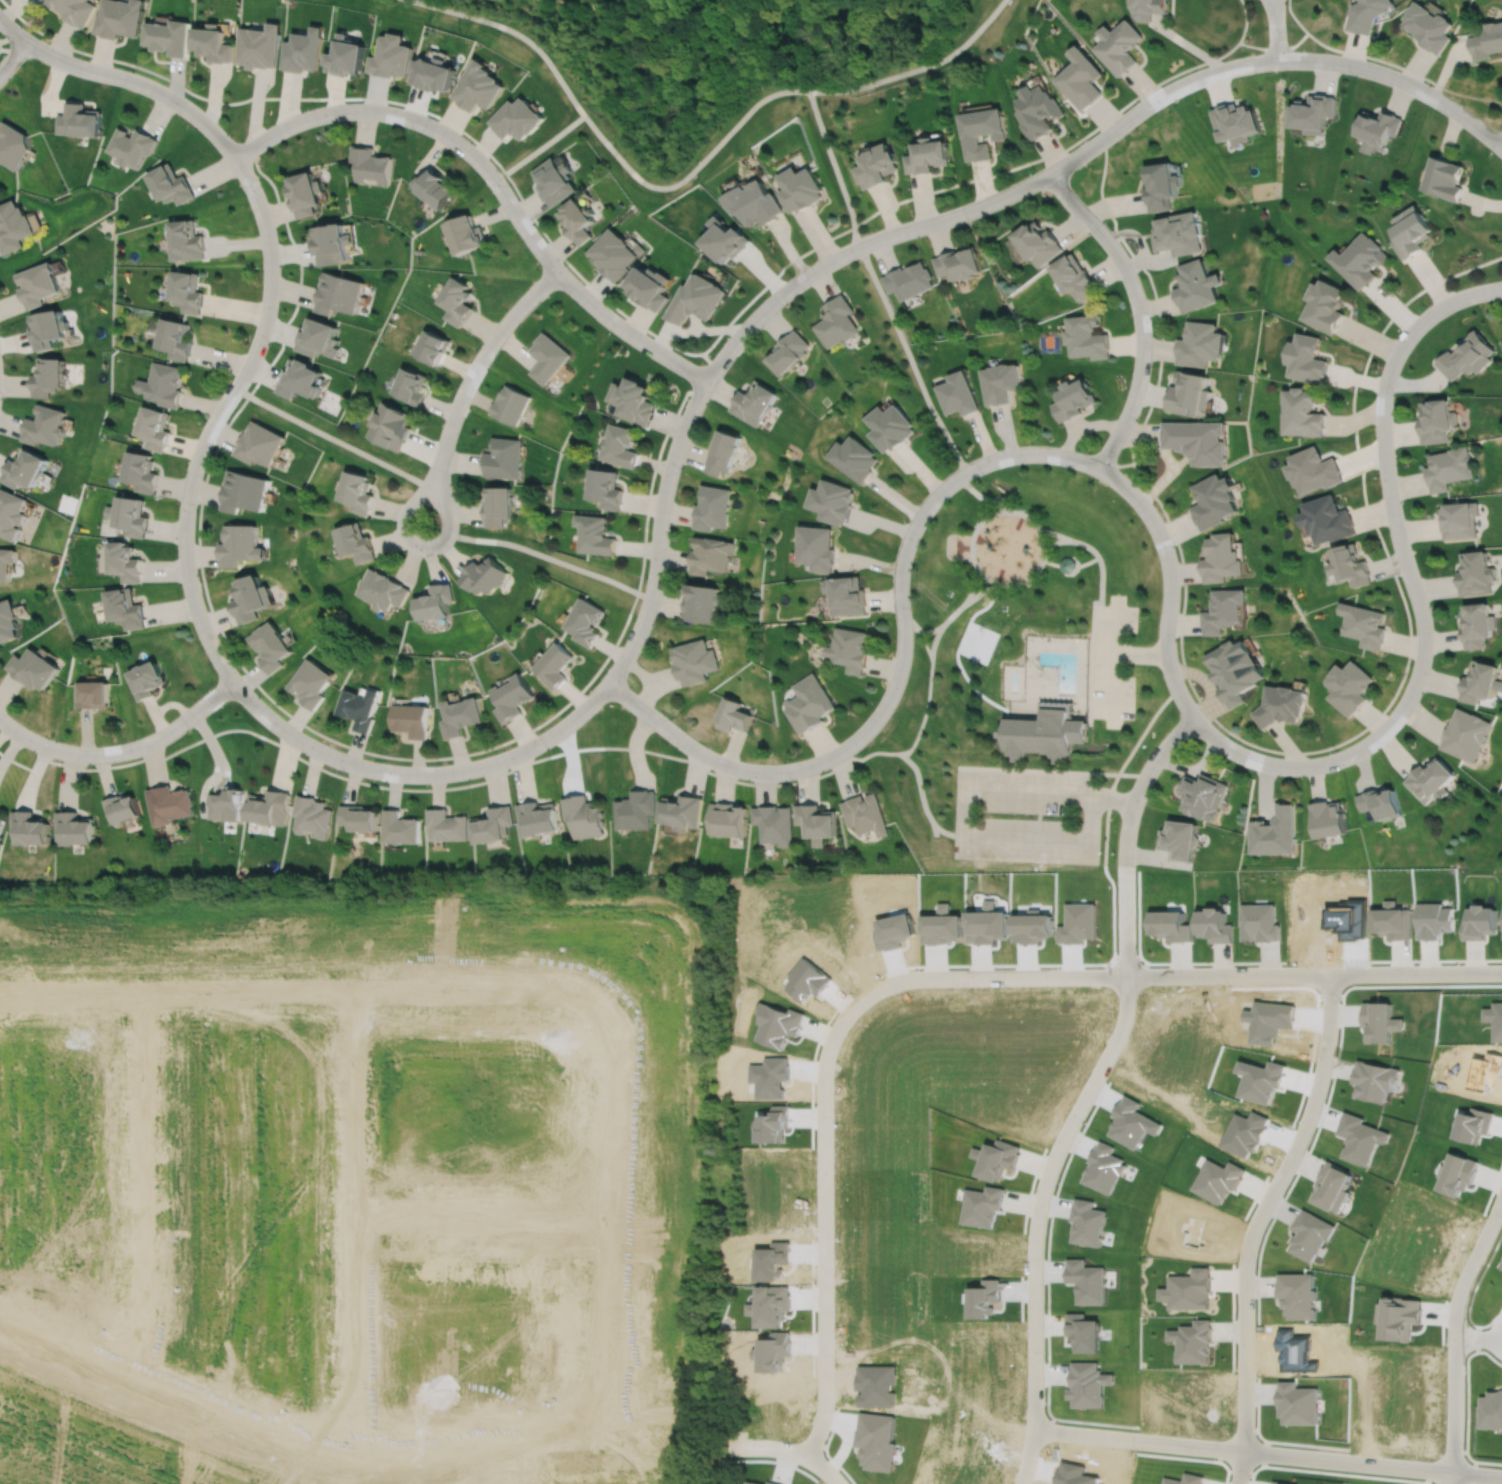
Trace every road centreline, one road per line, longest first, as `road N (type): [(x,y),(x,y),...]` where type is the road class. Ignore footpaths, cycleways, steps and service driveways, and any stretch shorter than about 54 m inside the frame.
road 1 (residential): [(234,158),(264,223),(270,286),(256,347),(204,439),(188,490),(184,553),(196,610),(233,681),(280,727),(342,760),(424,773),(478,766),(542,740),(616,671),(650,598),(667,475),(699,393),(753,320),(824,264),(1001,197),(1164,93),(1254,62),(1309,59),(1382,73),(1446,104),(1501,148)]
road 2 (residential): [(607,682),(724,764),(770,772),(836,753),(874,721),(894,686),(904,638),(900,572),(920,516),(971,468),(1037,452),(1098,468),(1148,513),(1170,574),(1172,676),(1212,736),(1284,766),(1350,754),(1405,704),(1423,650),(1422,617),(1389,495),(1387,377),(1419,322),(1448,302),(1501,288)]
road 3 (residential): [(1194,717),(1138,790),(1125,846),(1121,1024),(1051,1163),(1037,1212),(1034,1428),(1021,1483)]
road 4 (residential): [(0,1313),(328,1442),(739,1446)]
road 5 (residential): [(1501,972),(919,977),(855,1005)]
road 6 (residential): [(0,990),(545,985),(590,1008)]
road 7 (residential): [(234,158),(285,126),(333,111),(393,113),(433,127),(479,162),(543,254),(592,305),(707,381)]
road 8 (residential): [(1236,1483),(1243,1252),(1311,1105),(1328,1038),(1332,974)]
road 9 (residential): [(1034,1428),(1501,1475)]
road 10 (residential): [(804,1456),(824,1398),(825,1059),(855,1005)]
road 11 (residential): [(353,987),(350,1443)]
road 12 (residential): [(590,1008),(611,1054),(590,1446)]
road 13 (residential): [(142,989),(144,1299),(121,1363)]
road 14 (residential): [(1049,172),(1119,257),(1142,331),(1133,400),(1098,468)]
road 15 (residential): [(1451,1483),(1456,1302),(1501,1201)]
road 16 (residential): [(234,158),(162,92),(56,58),(0,19)]
road 17 (residential): [(0,720),(62,751),(114,752),(154,740),(233,681)]
road 18 (residential): [(351,1214),(602,1216)]
road 19 (residential): [(558,270),(483,353),(437,471)]
road 20 (residential): [(449,522),(447,514),(437,471),(401,525),(421,546),(443,537),(449,522)]

